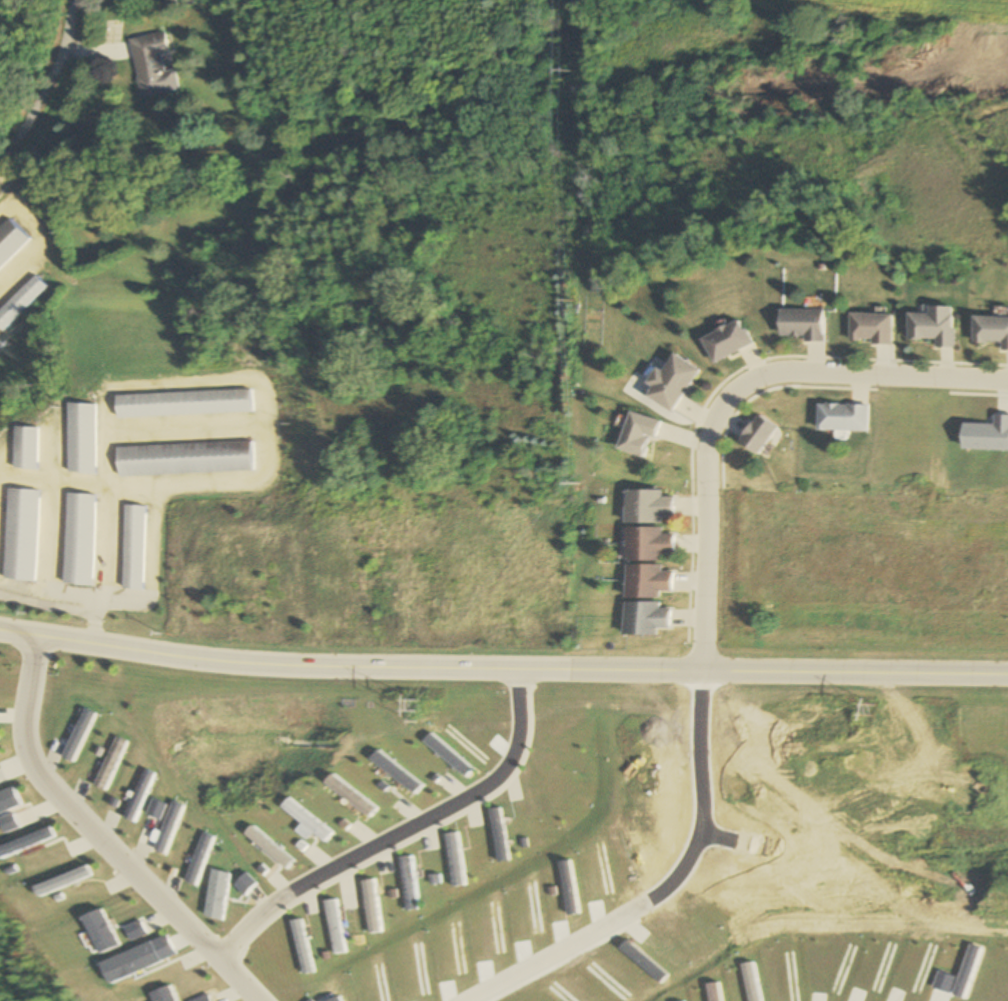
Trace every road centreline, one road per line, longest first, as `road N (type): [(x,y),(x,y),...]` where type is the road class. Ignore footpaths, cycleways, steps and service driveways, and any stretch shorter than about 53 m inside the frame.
road 1 (residential): [(1007,675),(250,661),(0,632)]
road 2 (residential): [(703,670),(703,452),(719,408),(745,380),(780,371),(1007,380)]
road 3 (residential): [(250,1000),(33,774),(17,734),(27,635)]
road 4 (residential): [(202,951),(480,784),(519,732),(524,666)]
road 5 (residential): [(0,164),(35,130),(63,70),(71,0)]

